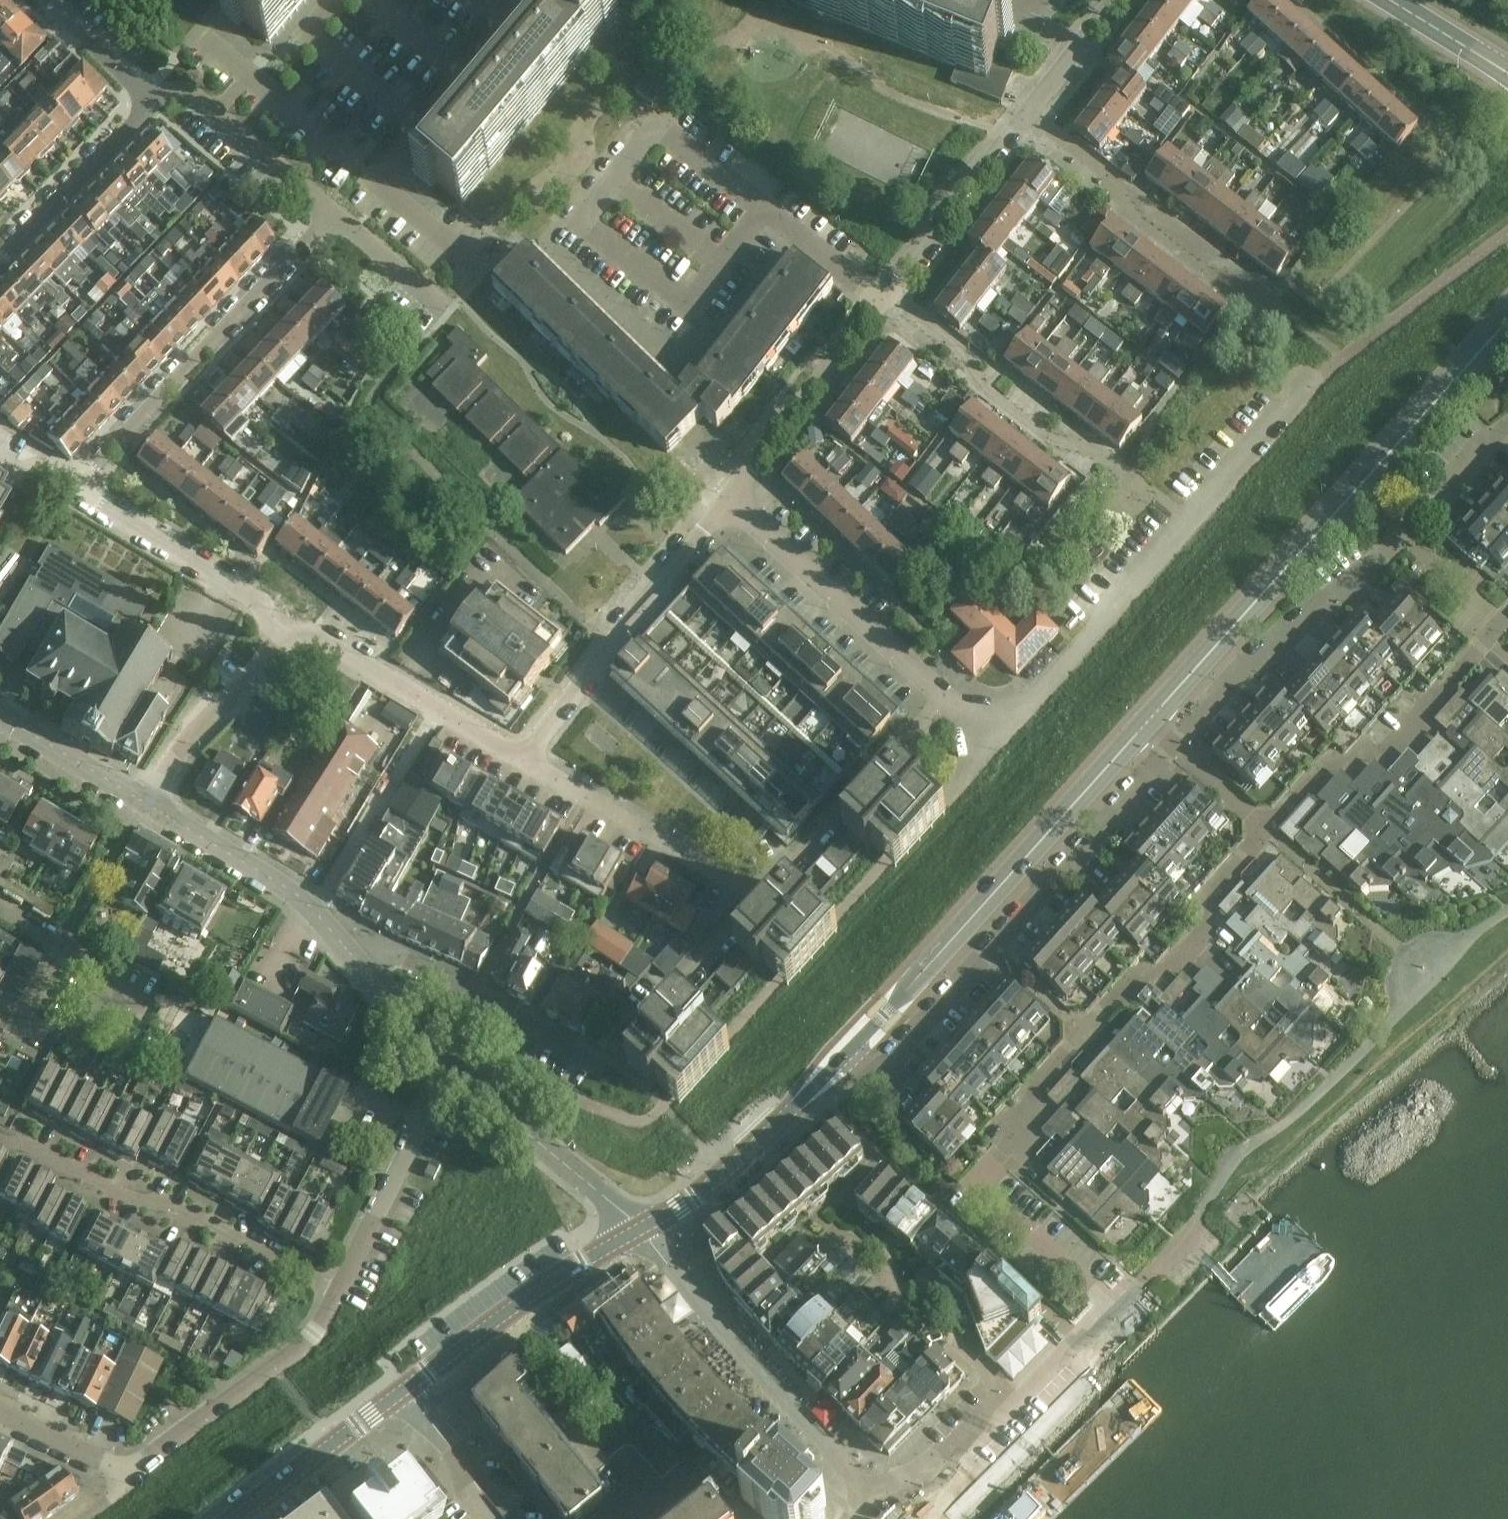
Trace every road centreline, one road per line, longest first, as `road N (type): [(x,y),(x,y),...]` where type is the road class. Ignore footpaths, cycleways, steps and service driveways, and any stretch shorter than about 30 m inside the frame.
road 1 (residential): [(1114,1307),(975,1184),(1012,1145),(1033,1093),(1086,1033),(1140,976),(1180,966),(1201,943),(1211,891),(1265,829)]
road 2 (secondary): [(1507,321),(1144,719)]
road 3 (unclassified): [(996,743),(1302,383)]
road 4 (residential): [(848,1055),(886,1065),(1173,745)]
road 5 (residential): [(1173,745),(1259,651),(1398,539),(1467,460),(1507,429)]
road 6 (secondary): [(1144,719),(848,1055)]
road 7 (residential): [(335,1302),(0,1140)]
road 8 (residential): [(75,487),(330,218)]
road 9 (residential): [(866,1486),(687,1295),(638,1230)]
road 10 (residential): [(1278,319),(1254,288),(1209,276),(1128,211),(1108,176),(1026,114)]
road 11 (residential): [(1137,492),(1094,450),(1052,441),(992,397),(958,346),(883,291)]
road 12 (residential): [(725,497),(522,758)]
road 13 (residential): [(1265,829),(1314,777),(1407,727),(1507,615)]
road 14 (residential): [(941,695),(725,497)]
road 15 (residential): [(604,1072),(405,963),(346,952)]
road 16 (secondary): [(405,1388),(531,1295),(638,1230)]
road 17 (residential): [(522,758),(759,899)]
road 18 (residential): [(759,899),(941,695)]
road 19 (residential): [(129,1477),(276,1369),(335,1302)]
road 20 (residential): [(522,758),(326,640),(285,633)]
road 21 (residential): [(285,633),(249,594),(75,487)]
road 22 (unclassified): [(335,1302),(423,1120),(458,1080)]
road 23 (residential): [(879,297),(725,497)]
road 24 (residential): [(613,178),(578,223),(685,306),(720,261)]
road 25 (tertiary): [(638,1230),(458,1080)]
road 26 (residential): [(376,181),(523,0)]
road 27 (residential): [(1026,114),(883,291)]
road 28 (residential): [(330,218),(195,99),(179,93),(152,104)]
road 29 (residential): [(142,804),(285,633)]
road 30 (residential): [(849,1239),(1005,1392)]
road 31 (residential): [(0,259),(152,104)]
road 32 (secondary): [(232,1518),(405,1388)]
road 33 (tertiary): [(312,916),(270,880),(142,804)]
road 34 (residential): [(761,208),(654,125),(613,178)]
road 35 (residential): [(157,1015),(113,989),(86,955),(0,906)]
road 36 (residential): [(866,1486),(925,1470),(1005,1392)]
road 37 (residential): [(643,1025),(759,899)]
road 38 (tertiary): [(458,1080),(346,952)]
road 39 (tertiary): [(142,804),(0,716)]
road 40 (residential): [(397,777),(312,916)]
road 41 (secondary): [(638,1230),(759,1141)]
road 42 (residential): [(879,297),(761,208)]
road 43 (residential): [(152,104),(47,0)]
road 44 (secondary): [(1383,0),(1507,78)]
road 45 (residential): [(442,312),(330,218)]
road 46 (residential): [(129,1477),(0,1414)]
road 47 (residential): [(1113,0),(1026,114)]
road 48 (residential): [(1005,1392),(1032,1386),(1114,1307)]
road 49 (residential): [(613,178),(720,261)]
road 50 (residential): [(1265,829),(1173,745)]
road 51 (secondary): [(848,1055),(759,1141)]

